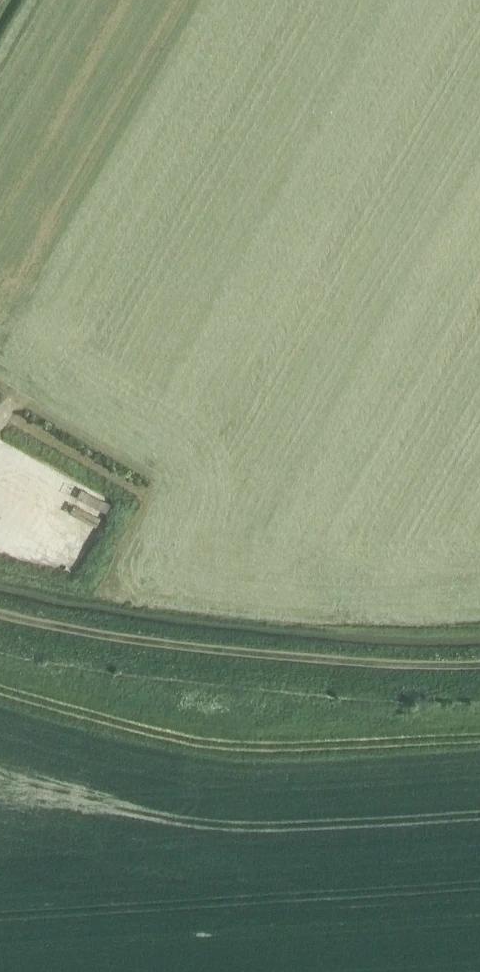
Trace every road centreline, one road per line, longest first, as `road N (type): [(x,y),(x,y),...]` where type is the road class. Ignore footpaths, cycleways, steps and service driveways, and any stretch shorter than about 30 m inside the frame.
road 1 (track): [(0,608),(150,638),(409,662),(479,659)]

